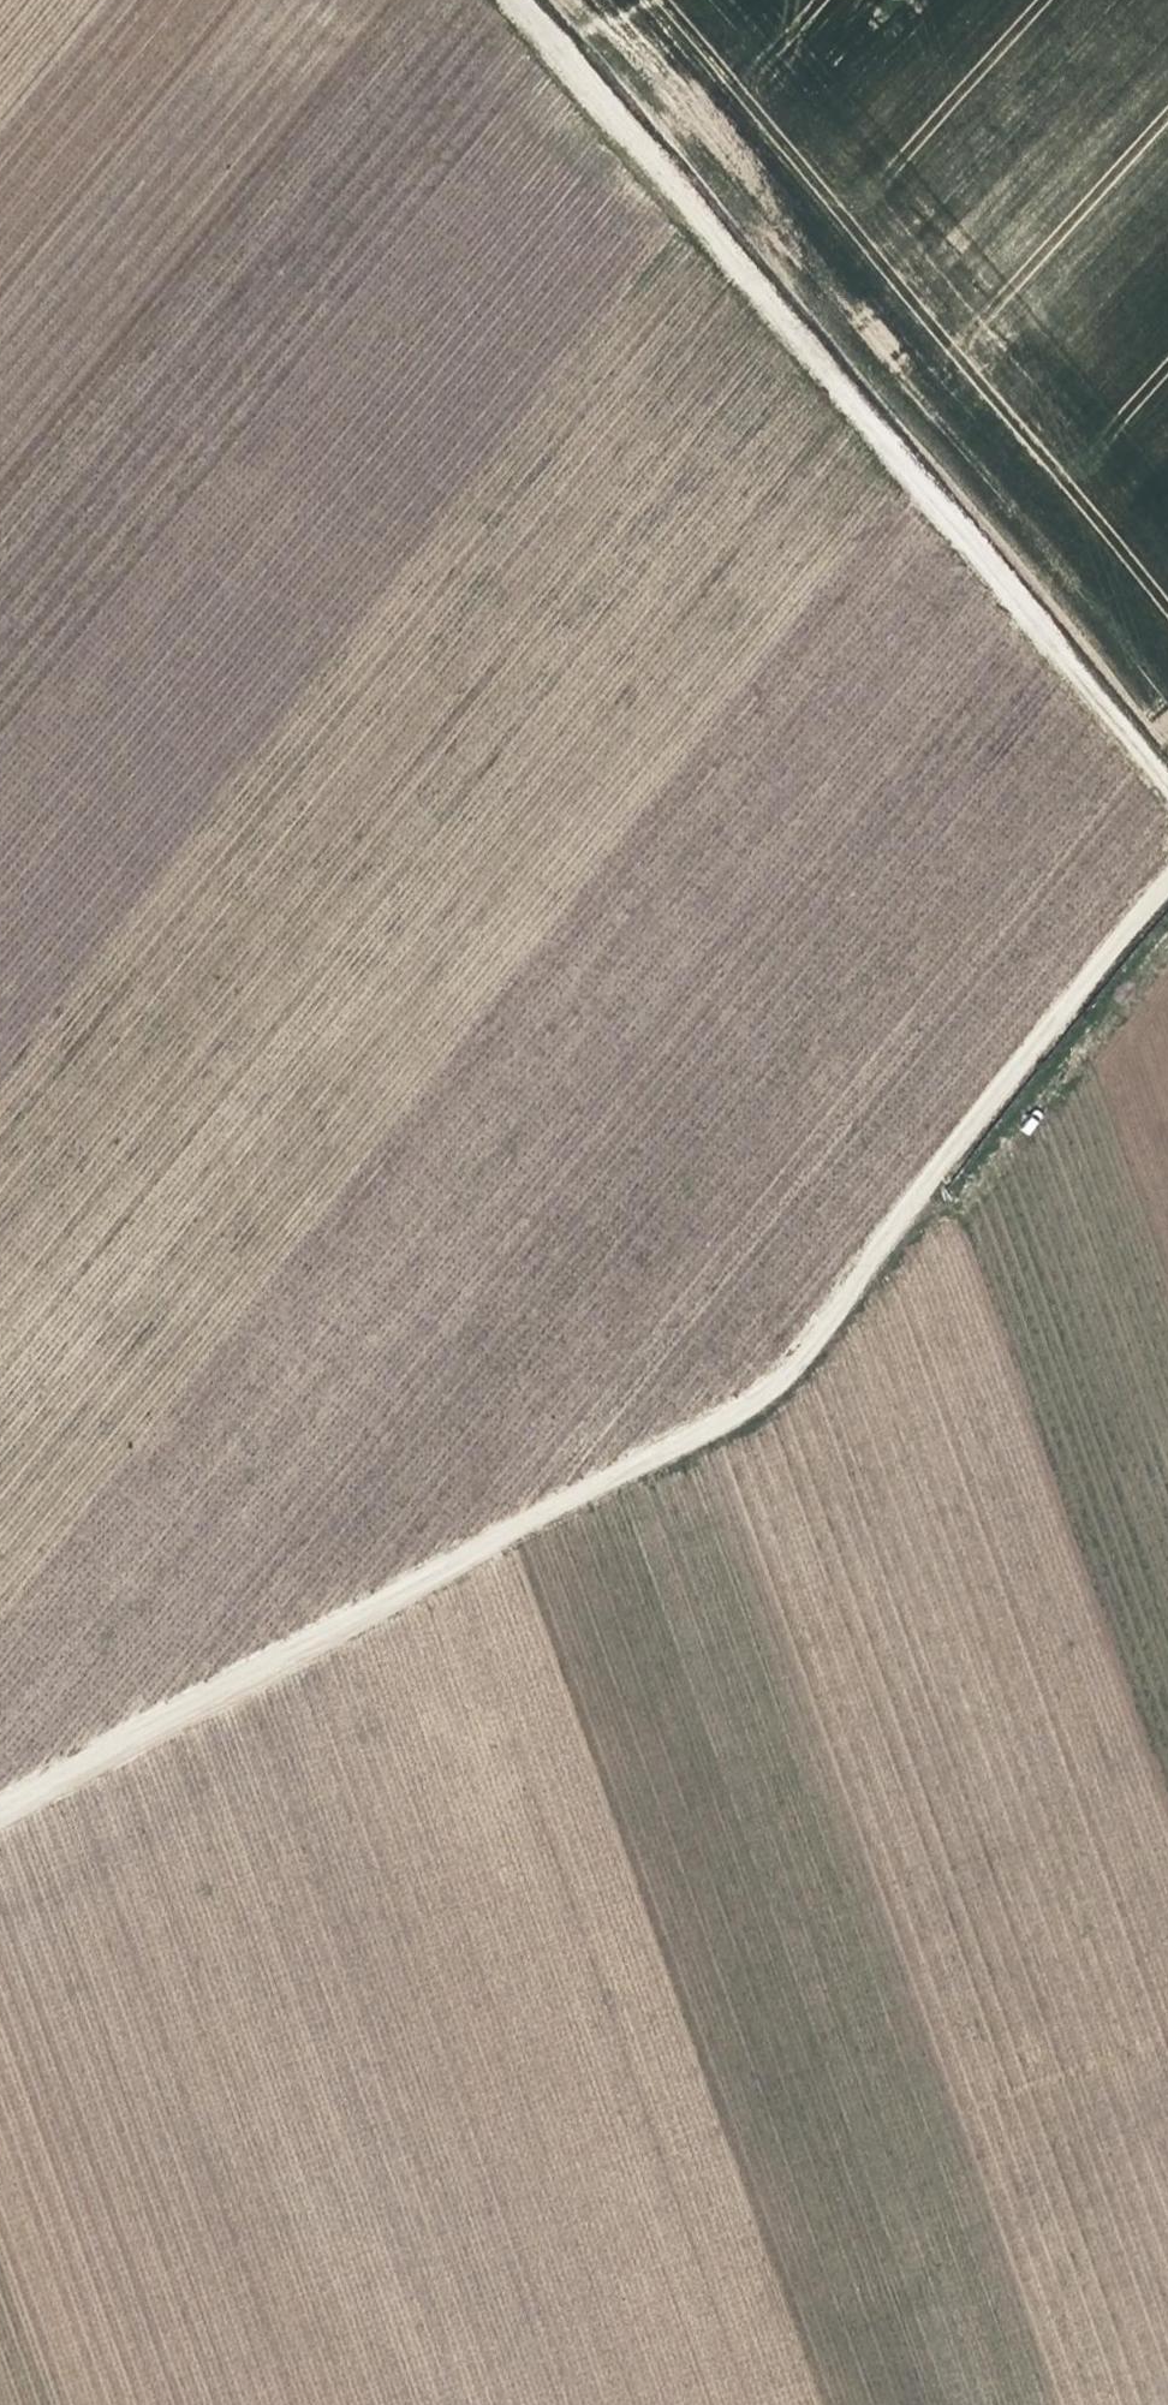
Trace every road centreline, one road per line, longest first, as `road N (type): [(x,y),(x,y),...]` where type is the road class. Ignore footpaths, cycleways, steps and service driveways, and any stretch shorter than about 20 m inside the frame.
road 1 (track): [(1167,873),(762,1392),(0,1799)]
road 2 (track): [(1167,797),(512,0)]

